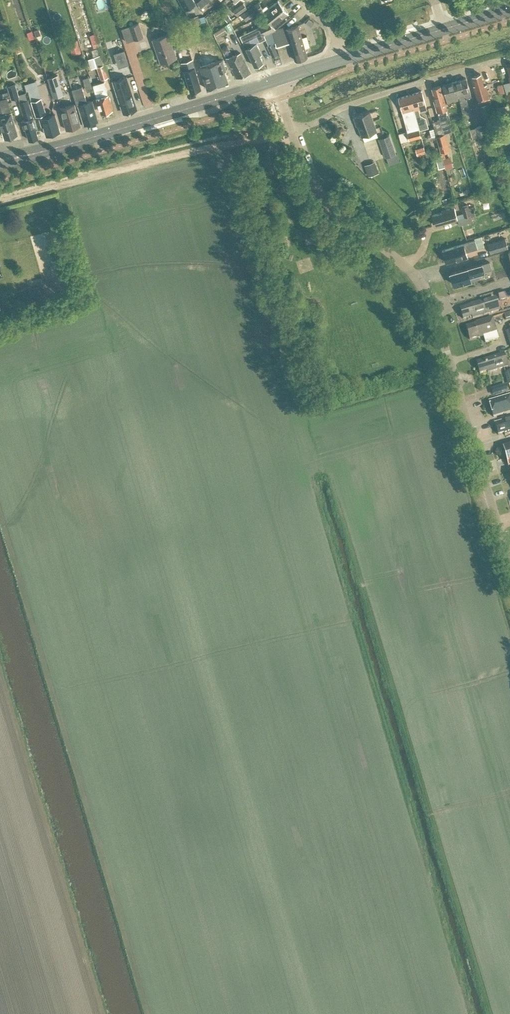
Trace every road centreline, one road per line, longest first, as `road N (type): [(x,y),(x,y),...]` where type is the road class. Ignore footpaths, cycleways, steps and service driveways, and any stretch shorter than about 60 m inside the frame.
road 1 (unclassified): [(509,565),(428,297),(414,274),(314,189),(289,134)]
road 2 (track): [(289,134),(213,145),(0,201)]
road 3 (primary): [(0,160),(271,82)]
road 4 (residential): [(289,134),(346,107),(494,60)]
road 5 (primary): [(342,59),(509,9)]

